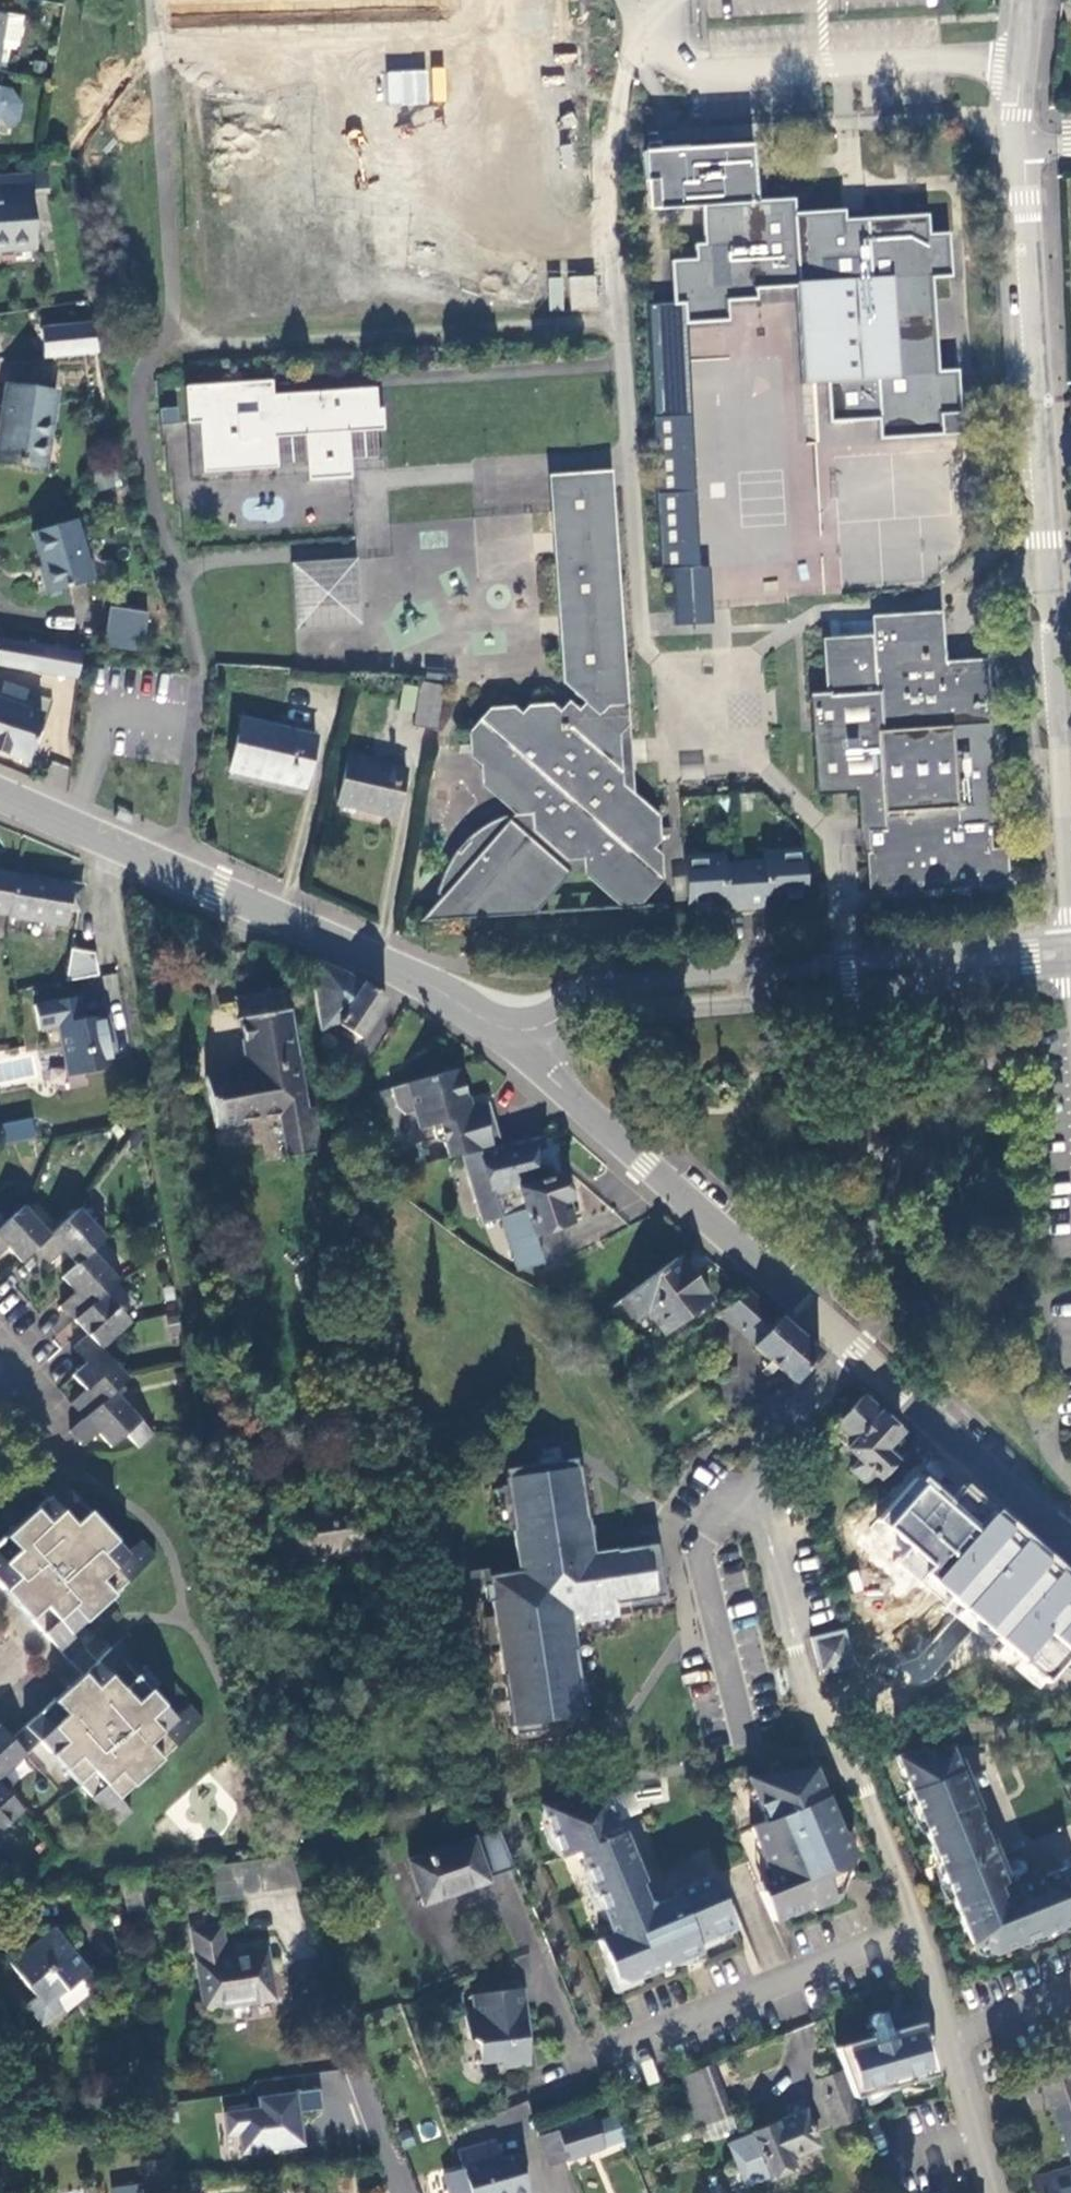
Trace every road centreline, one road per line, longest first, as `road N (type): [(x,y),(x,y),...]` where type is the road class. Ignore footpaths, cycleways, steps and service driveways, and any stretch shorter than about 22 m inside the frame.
road 1 (residential): [(1022,147),(1070,862)]
road 2 (primary): [(0,795),(371,957),(514,1032)]
road 3 (tertiary): [(514,1032),(591,998),(1070,958)]
road 4 (primary): [(514,1032),(551,1078),(858,1350)]
road 5 (residential): [(913,1925),(608,2052)]
road 6 (residential): [(858,1350),(771,1460),(764,1486),(795,1645)]
road 7 (residential): [(795,1645),(819,1719),(846,1747),(913,1925)]
road 8 (primary): [(858,1350),(1068,1540)]
road 9 (residential): [(994,2192),(951,2042)]
road 10 (residential): [(1022,147),(1019,105),(1031,0)]
road 11 (residential): [(1070,1993),(951,2042)]
road 12 (residential): [(951,2042),(913,1925)]

